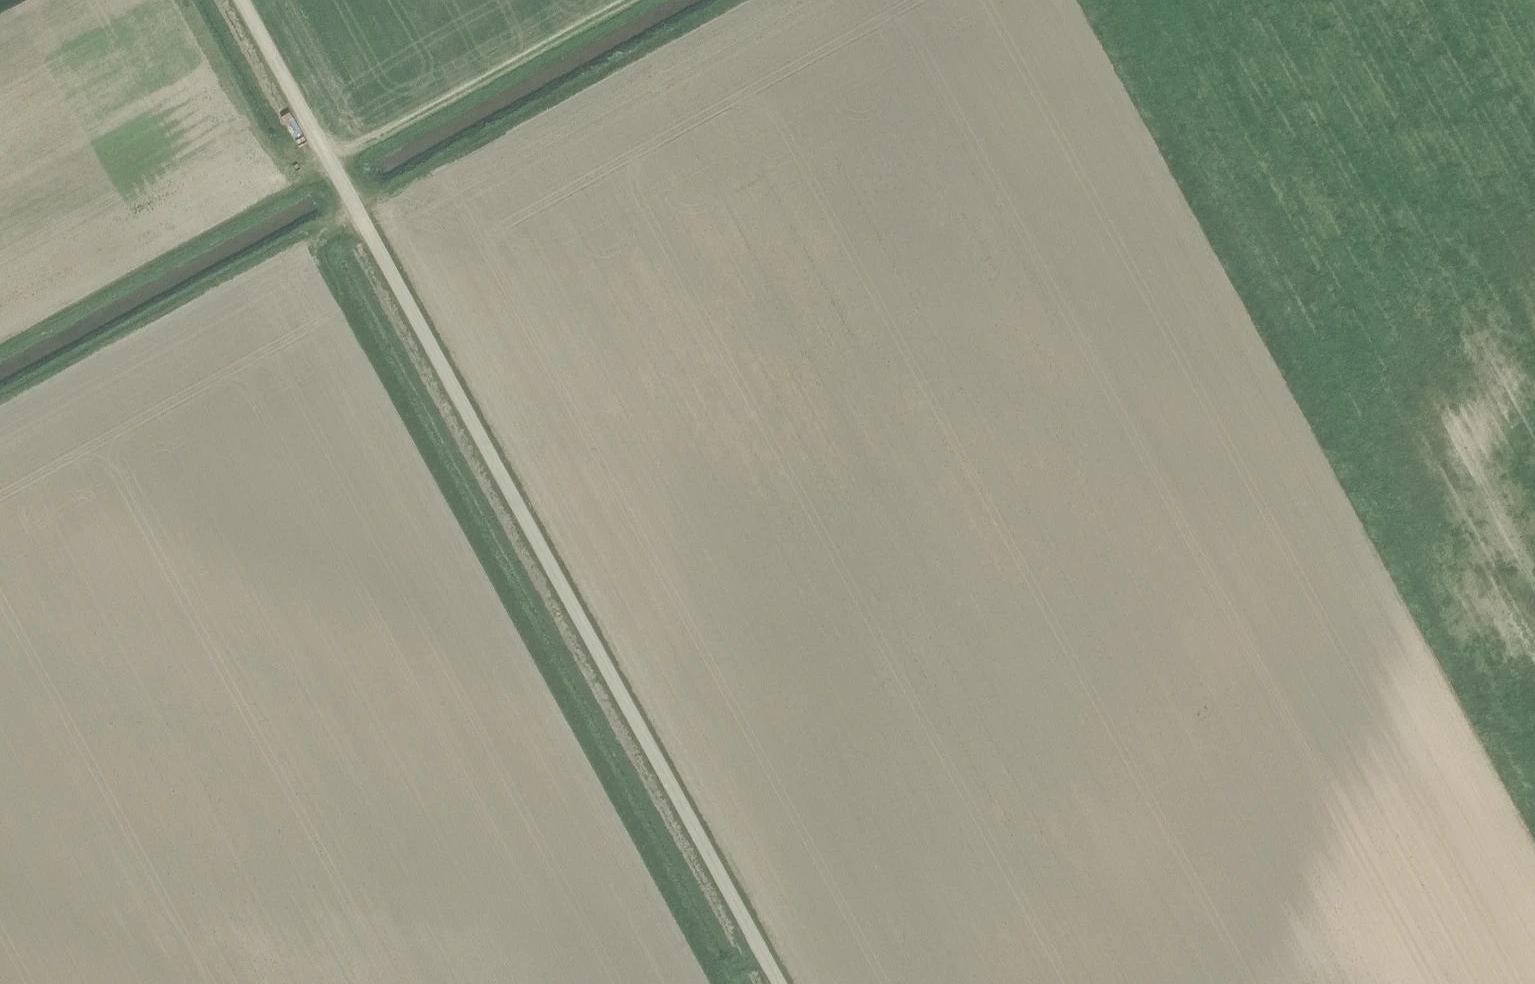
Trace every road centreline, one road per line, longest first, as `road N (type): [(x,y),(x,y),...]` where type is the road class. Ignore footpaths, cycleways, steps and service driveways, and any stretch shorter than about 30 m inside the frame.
road 1 (unclassified): [(784,983),(244,0)]

